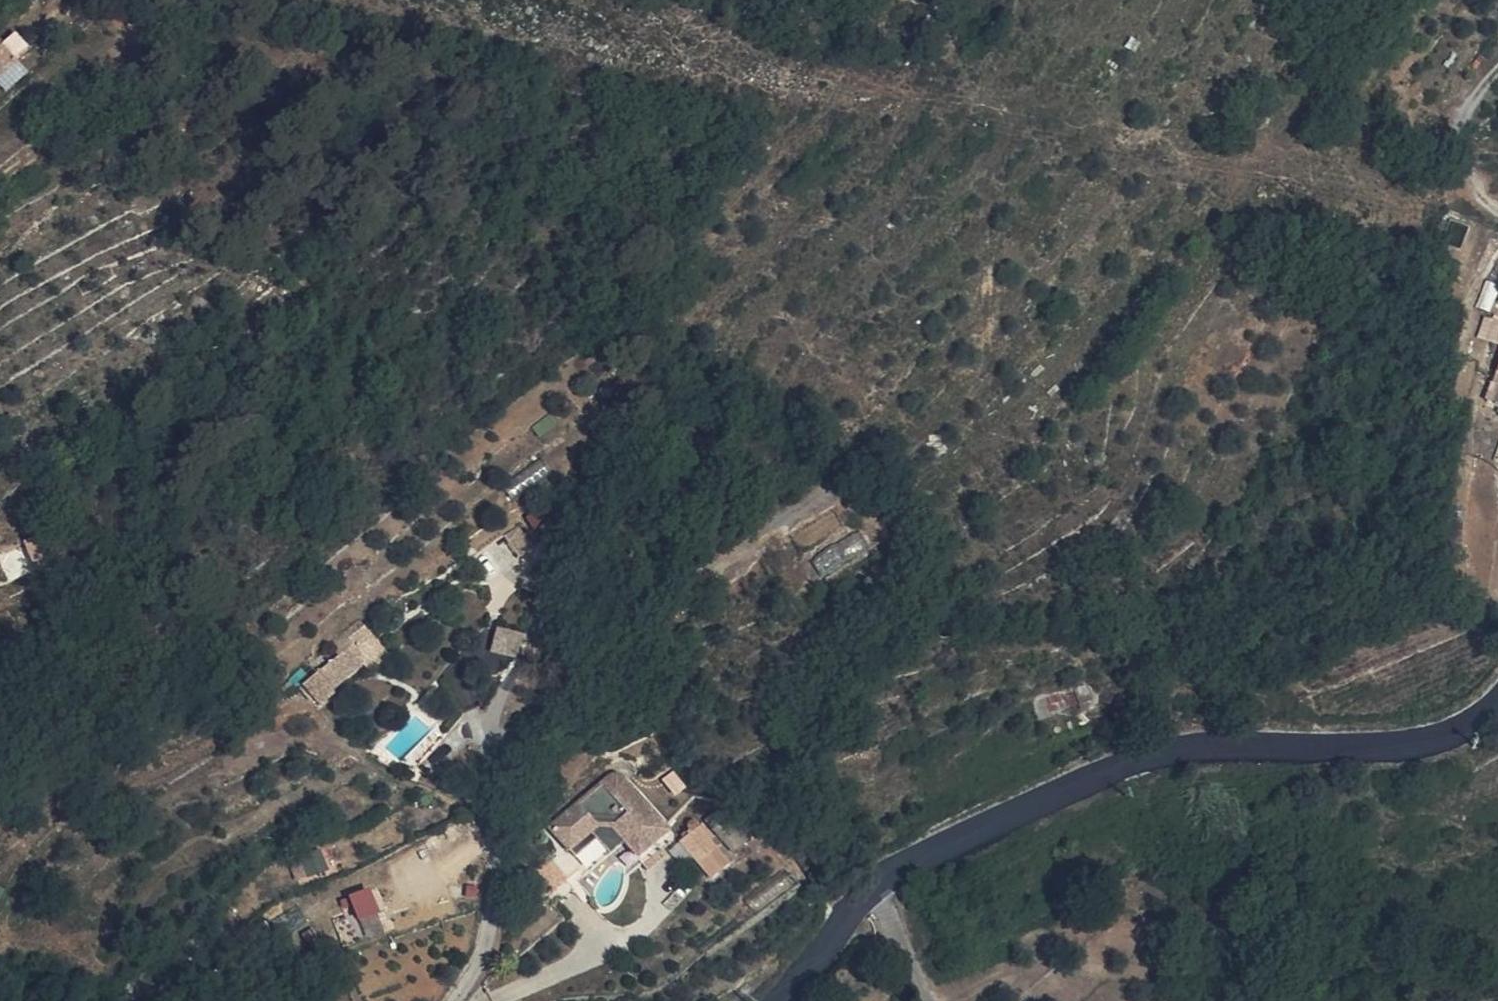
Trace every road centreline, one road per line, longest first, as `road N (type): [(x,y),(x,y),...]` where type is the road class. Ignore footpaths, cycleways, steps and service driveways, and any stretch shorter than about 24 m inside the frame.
road 1 (tertiary): [(1497,706),(1439,739),(1216,746),(1097,776),(899,869),(787,1000)]
road 2 (residential): [(458,1000),(486,955),(499,890),(498,787),(467,674)]

